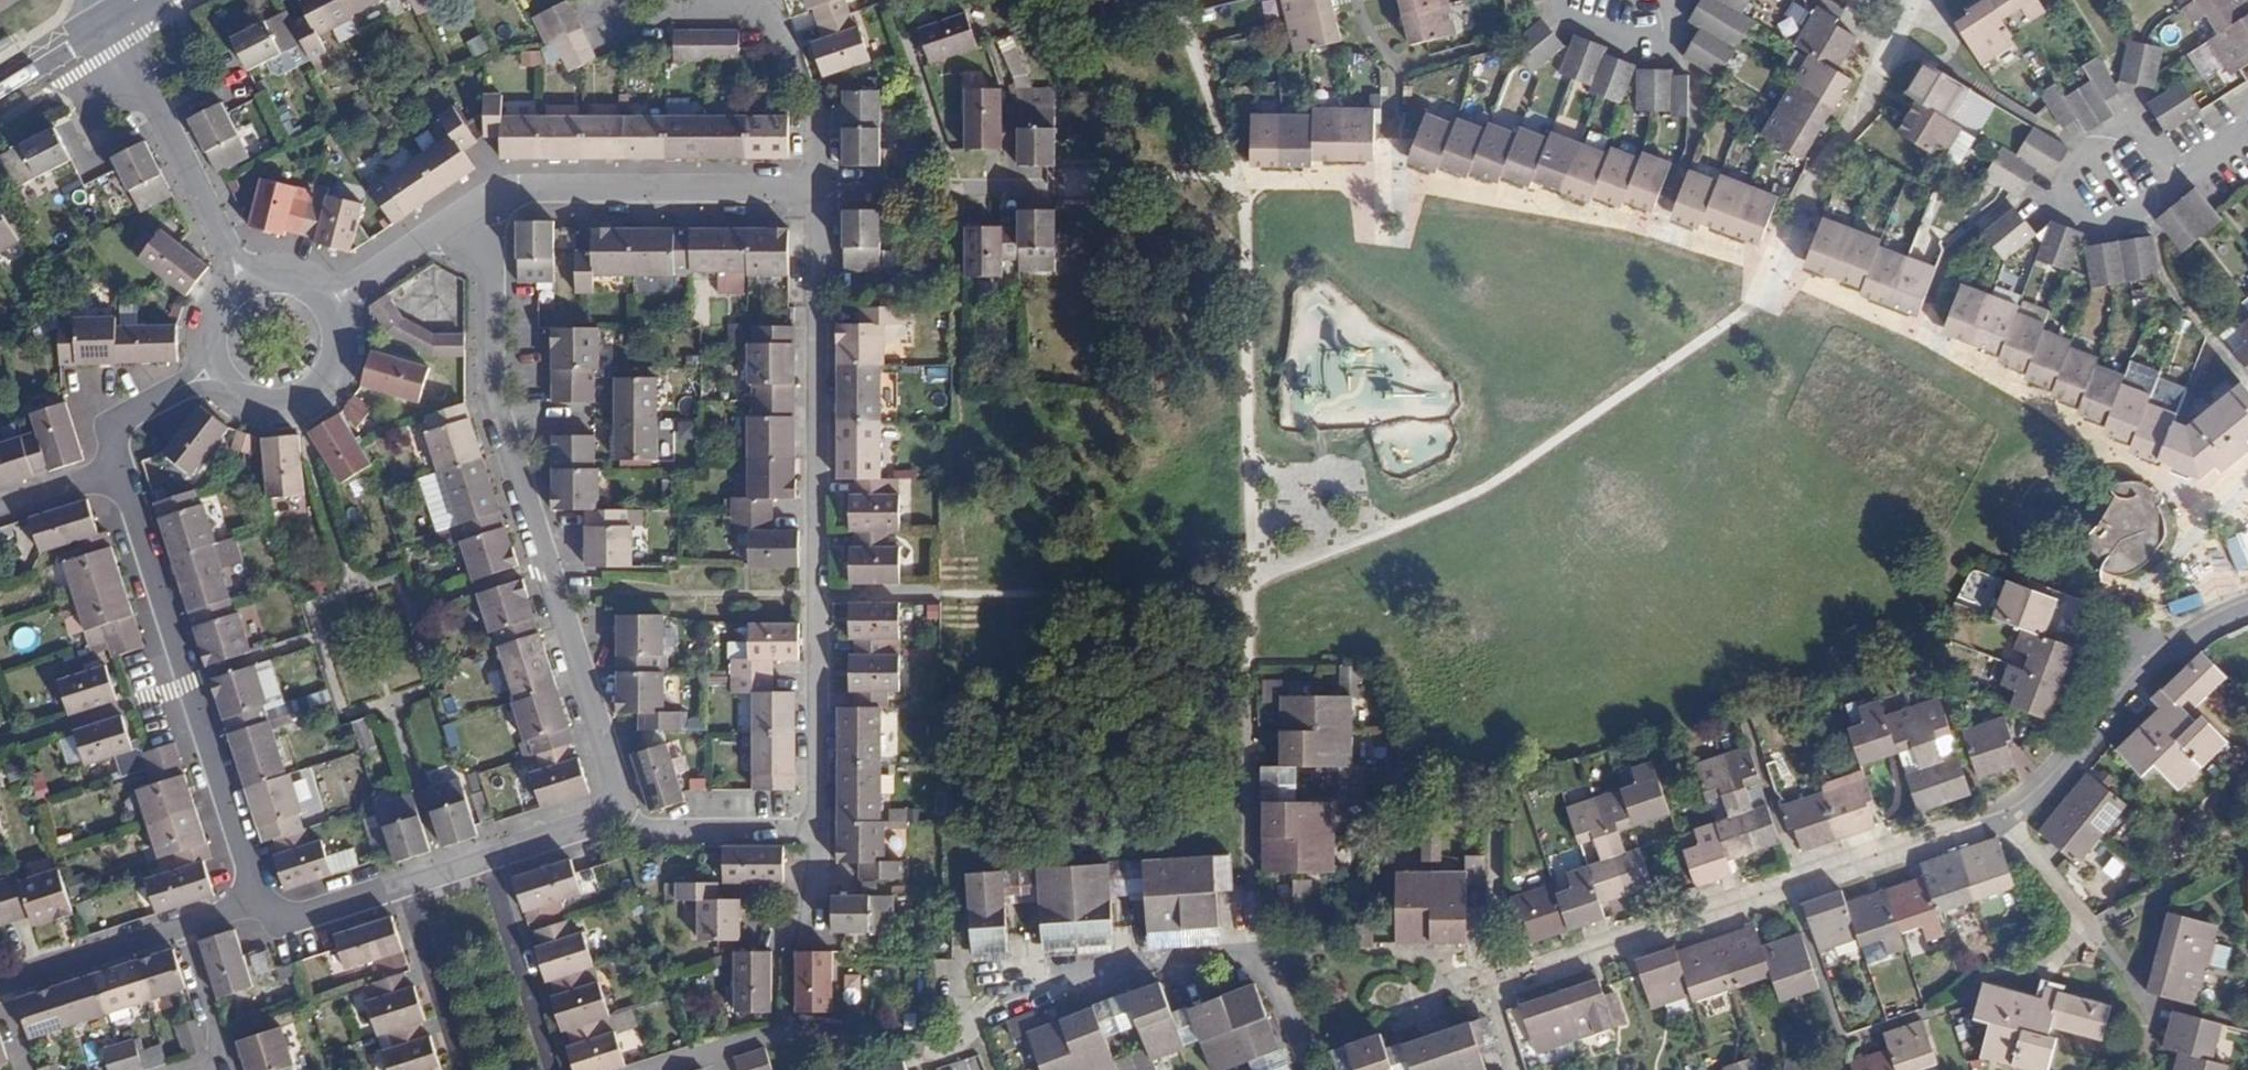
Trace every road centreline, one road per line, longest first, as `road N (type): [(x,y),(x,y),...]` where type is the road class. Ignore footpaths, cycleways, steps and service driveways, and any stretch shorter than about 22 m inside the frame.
road 1 (residential): [(357,284),(469,213),(479,228),(490,267),(497,410),(620,791),(615,811)]
road 2 (residential): [(116,468),(249,866),(245,900)]
road 3 (residential): [(245,900),(284,913),(315,912),(585,827),(615,811)]
road 4 (residential): [(1772,269),(1821,165),(1921,0)]
road 5 (residential): [(110,17),(230,259)]
road 6 (residential): [(0,984),(230,912),(245,900)]
road 7 (residential): [(2247,119),(2173,167),(2098,174)]
road 8 (residential): [(228,381),(258,399),(308,390),(330,363),(331,323)]
road 9 (residential): [(192,382),(116,420),(108,436),(116,468)]
road 10 (residential): [(110,17),(0,82)]
road 11 (residential): [(116,468),(0,506)]

